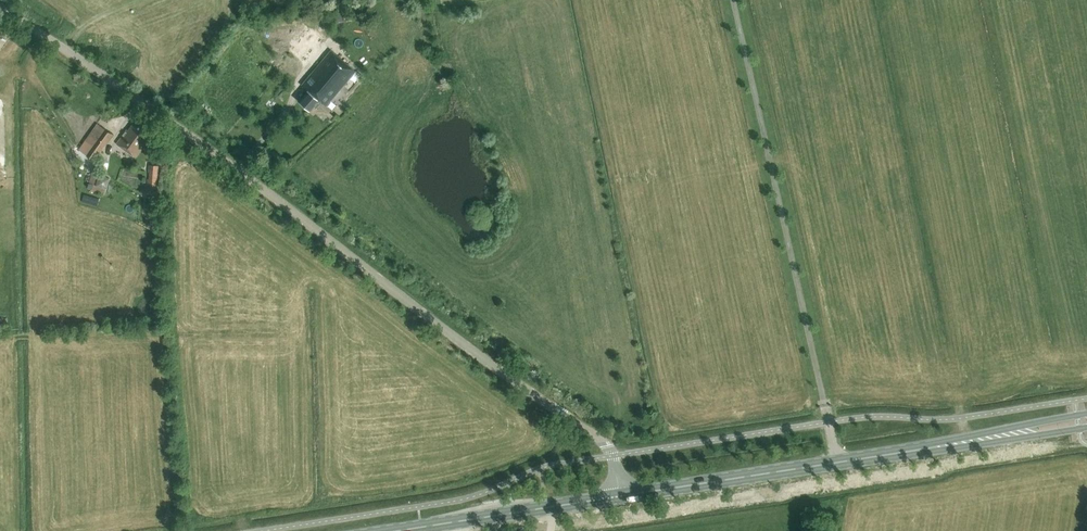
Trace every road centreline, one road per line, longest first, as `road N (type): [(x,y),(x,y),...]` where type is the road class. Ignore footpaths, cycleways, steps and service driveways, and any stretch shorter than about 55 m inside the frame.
road 1 (unclassified): [(621,496),(602,439),(0,6)]
road 2 (primary): [(621,496),(1086,421)]
road 3 (primary): [(395,530),(621,496)]

